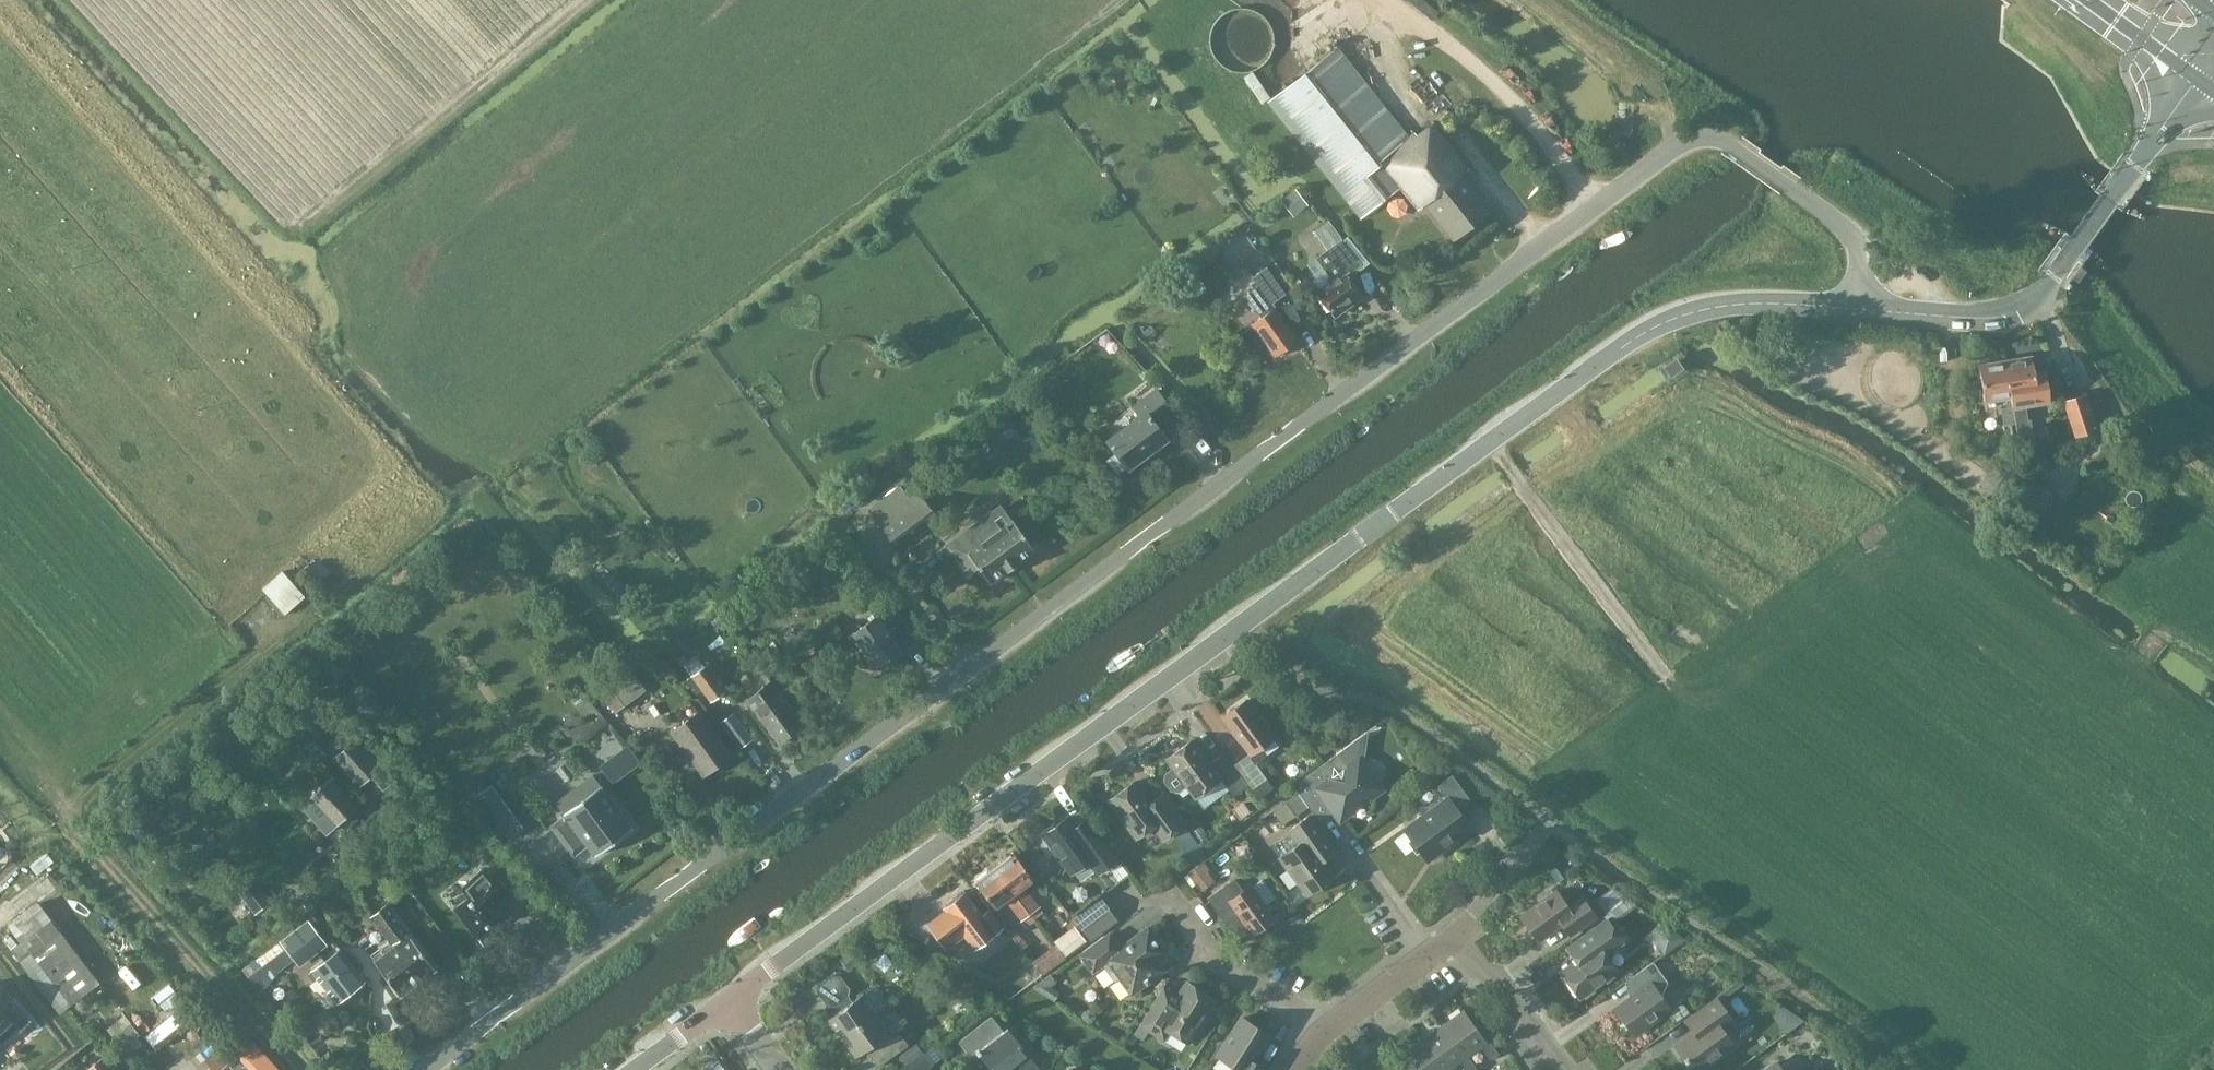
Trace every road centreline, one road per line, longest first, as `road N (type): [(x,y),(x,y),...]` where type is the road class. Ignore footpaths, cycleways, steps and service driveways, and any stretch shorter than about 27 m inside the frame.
road 1 (unclassified): [(419,1069),(1677,146),(1714,136),(1738,153)]
road 2 (tertiary): [(726,1004),(1645,332),(1737,304),(1860,309)]
road 3 (track): [(254,658),(59,825),(290,1069)]
road 4 (tertiary): [(1860,309),(1991,318),(2023,307),(2193,78)]
road 5 (track): [(1388,0),(1479,67),(1595,205)]
road 6 (residential): [(1333,1028),(1211,946),(1171,896),(1142,919)]
road 7 (unclassified): [(1860,309),(1849,235),(1738,153)]
road 8 (residential): [(1563,1069),(1452,937)]
road 9 (residential): [(1333,1028),(1452,937)]
road 10 (primary): [(2088,0),(2193,78)]

